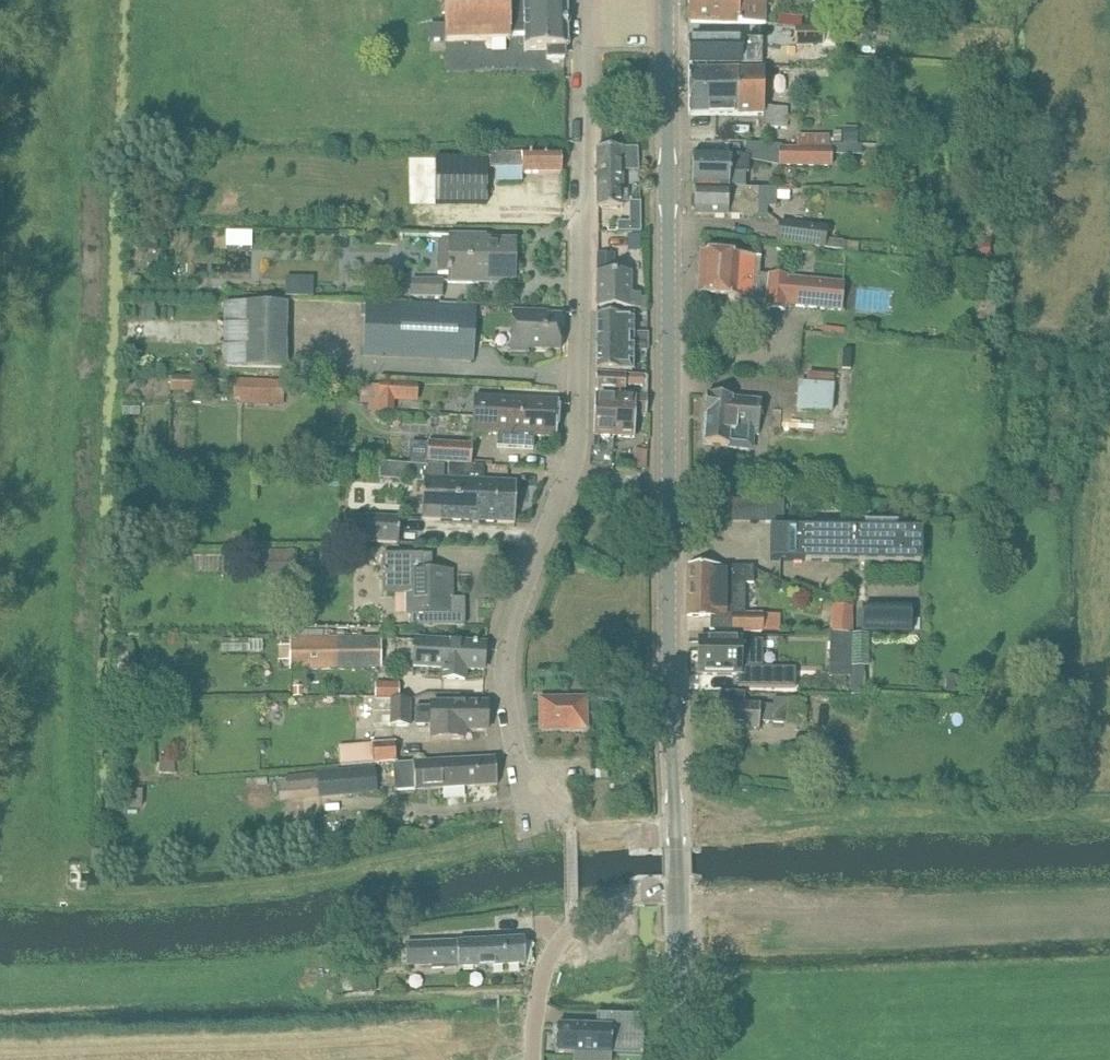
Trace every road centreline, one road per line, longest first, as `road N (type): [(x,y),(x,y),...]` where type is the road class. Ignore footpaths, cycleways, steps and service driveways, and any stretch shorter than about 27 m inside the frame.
road 1 (tertiary): [(676,891),(667,6)]
road 2 (unclassified): [(536,790),(518,759),(506,681),(510,641),(579,459),(586,6)]
road 3 (unclassified): [(534,1059),(541,978),(573,923),(637,895),(676,891)]
road 4 (tertiary): [(678,1059),(676,891)]

